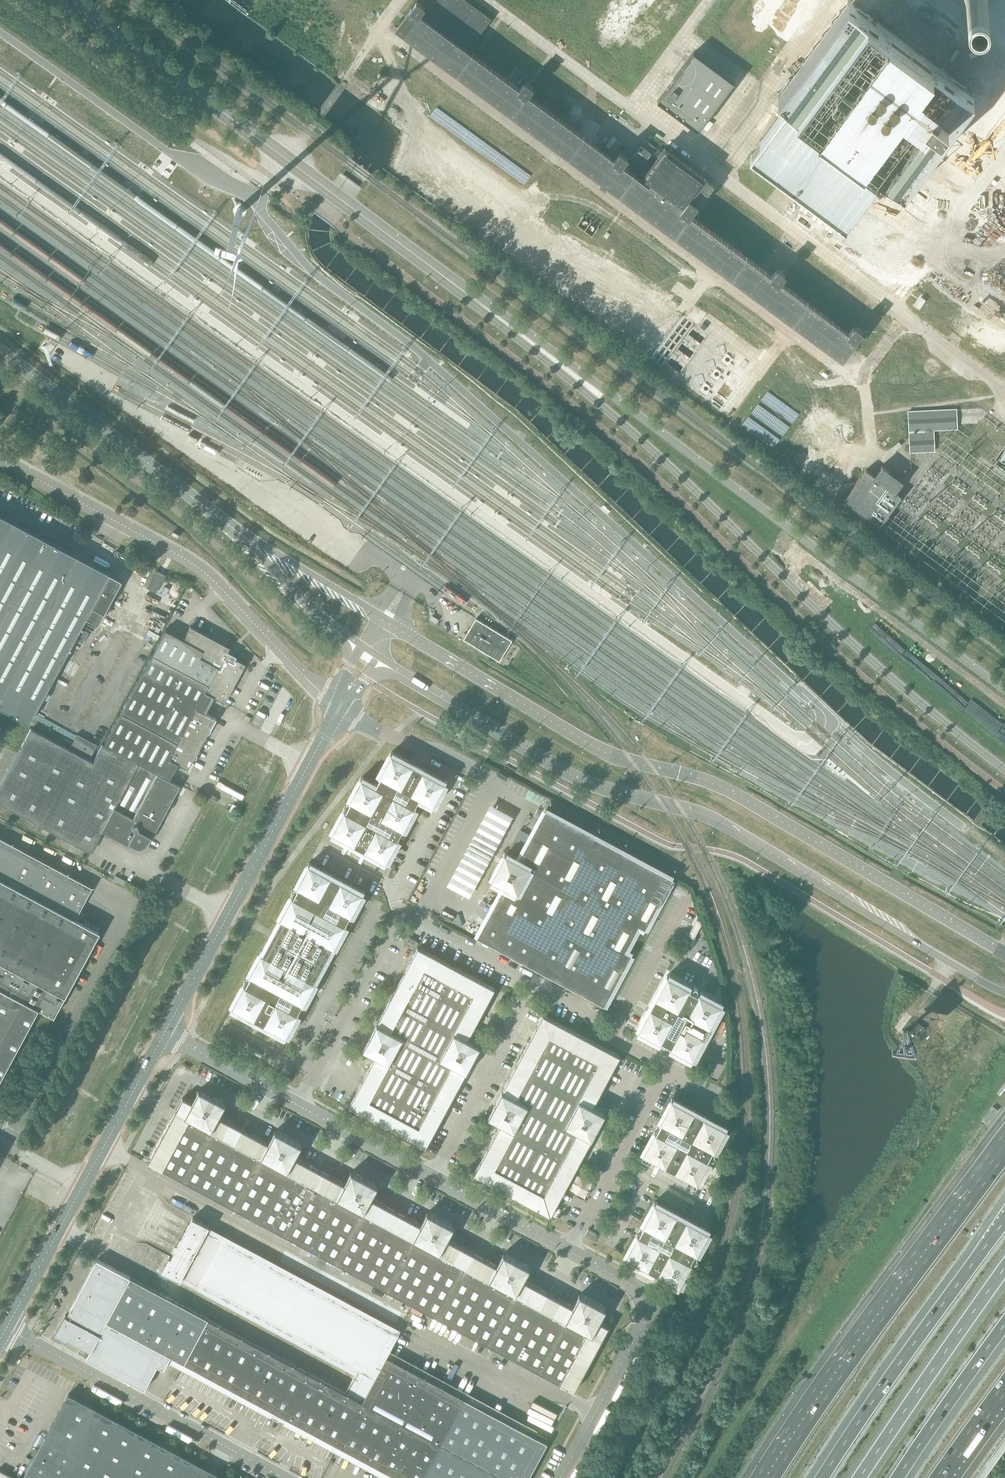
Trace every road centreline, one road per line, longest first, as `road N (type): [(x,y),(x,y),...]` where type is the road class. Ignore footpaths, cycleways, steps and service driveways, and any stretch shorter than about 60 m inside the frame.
road 1 (tertiary): [(1004,953),(724,788),(606,753),(393,626)]
road 2 (tertiary): [(402,674),(582,780),(726,825),(1004,993)]
road 3 (secondary): [(495,313),(878,668),(1004,770)]
road 4 (secondary): [(1004,690),(495,313)]
road 5 (secondary): [(495,313),(72,0)]
road 6 (track): [(361,56),(379,93),(583,239),(637,260),(711,272)]
road 7 (unclassified): [(340,706),(196,566),(0,459)]
road 8 (motorway): [(1004,1150),(770,1477)]
road 9 (tertiary): [(165,1032),(340,706)]
road 10 (tertiary): [(6,1328),(165,1032)]
road 11 (motorway): [(1004,1220),(817,1477)]
road 12 (unclassified): [(285,1477),(6,1328)]
road 13 (unclassified): [(400,916),(391,895),(465,764),(380,732),(340,706)]
road 14 (unclassified): [(560,1477),(648,1307),(636,1287),(568,1250)]
road 15 (motorway): [(860,1477),(1004,1268)]
road 16 (tertiary): [(190,495),(0,350)]
road 17 (tertiary): [(377,615),(190,495)]
road 18 (unclassified): [(432,1177),(537,984)]
road 19 (unclassified): [(400,916),(297,1103)]
road 20 (tertiary): [(190,495),(338,633)]
road 21 (unclassified): [(568,1250),(662,1071)]
road 22 (motorway): [(894,1477),(1004,1323)]
road 23 (unclassified): [(662,1071),(600,1032),(591,1014),(537,984)]
road 24 (unclassified): [(568,1250),(432,1177)]
road 25 (unclassified): [(432,1177),(297,1103)]
road 26 (unclassified): [(537,984),(400,916)]
road 27 (unclassified): [(297,1103),(165,1032)]

